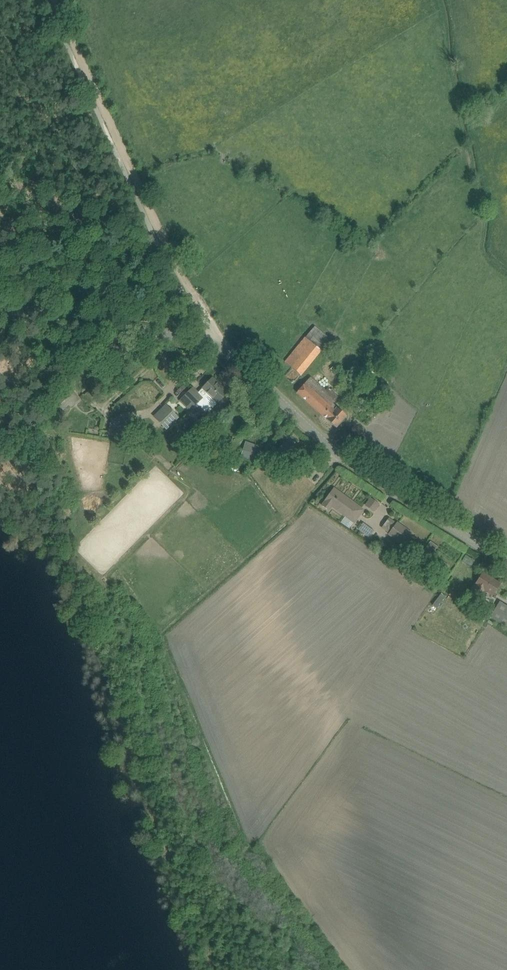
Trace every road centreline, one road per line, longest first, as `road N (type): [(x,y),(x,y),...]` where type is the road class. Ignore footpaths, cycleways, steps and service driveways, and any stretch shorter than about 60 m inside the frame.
road 1 (track): [(210,341),(207,320),(55,0)]
road 2 (tertiary): [(506,561),(342,455),(210,341)]
road 3 (tertiary): [(0,306),(210,341)]

